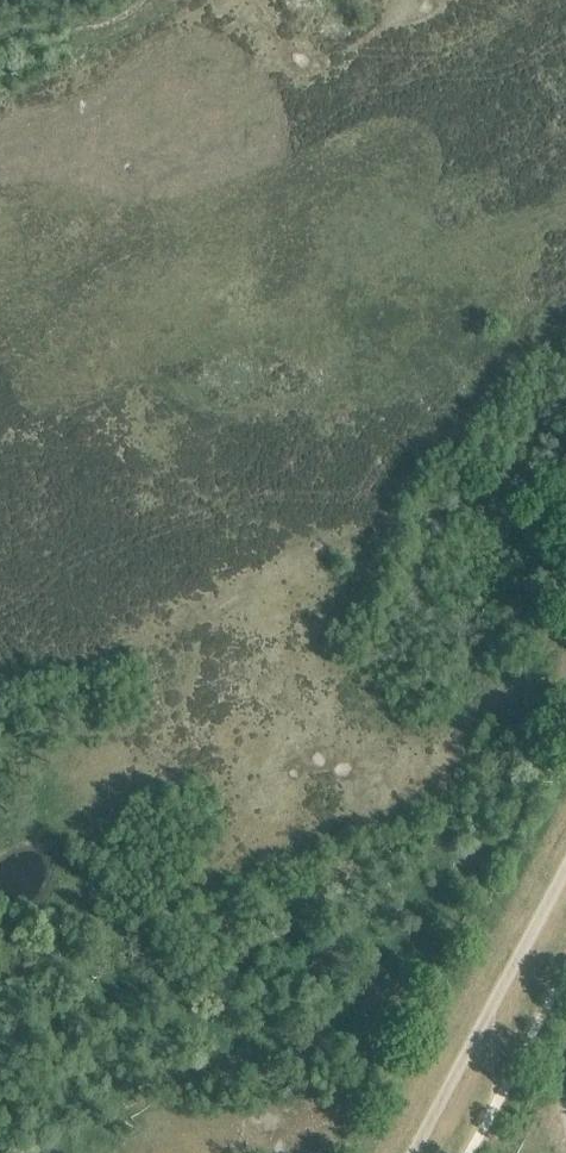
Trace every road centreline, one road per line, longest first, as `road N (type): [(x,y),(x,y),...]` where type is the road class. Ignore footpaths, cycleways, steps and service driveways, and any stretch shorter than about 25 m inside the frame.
road 1 (track): [(415,1152),(565,870)]

